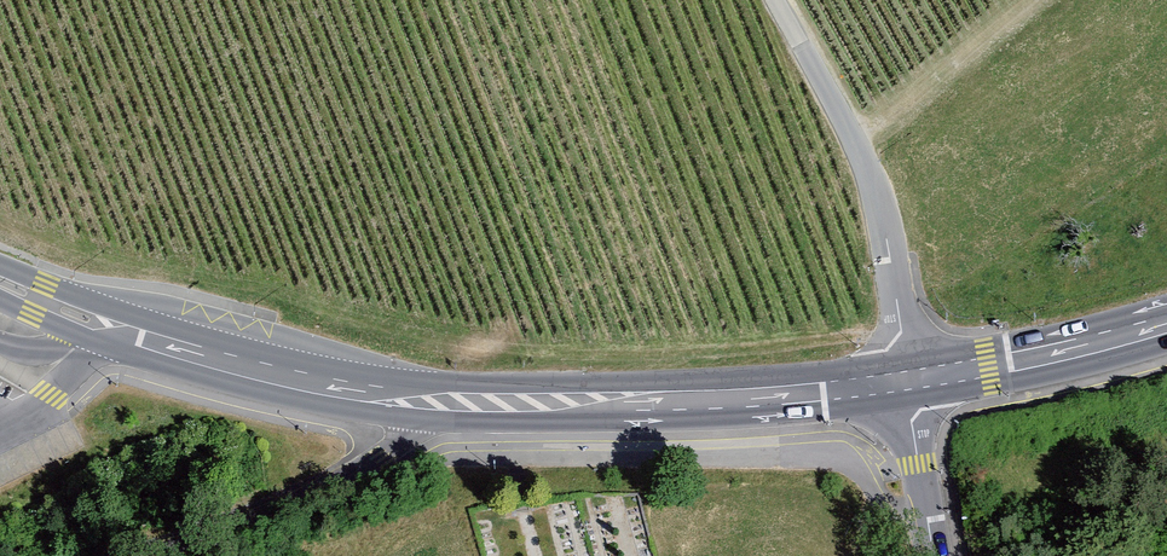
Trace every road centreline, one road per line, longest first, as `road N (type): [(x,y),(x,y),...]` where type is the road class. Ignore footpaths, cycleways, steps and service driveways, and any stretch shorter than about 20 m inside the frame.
road 1 (secondary): [(419,407),(659,414),(898,396)]
road 2 (secondary): [(0,280),(171,354),(322,395),(419,407)]
road 3 (track): [(775,0),(864,156),(898,396)]
road 4 (unclassified): [(141,555),(324,490),(394,445),(419,407)]
road 5 (secondary): [(898,396),(1166,340)]
road 6 (unclassified): [(898,396),(933,555)]

